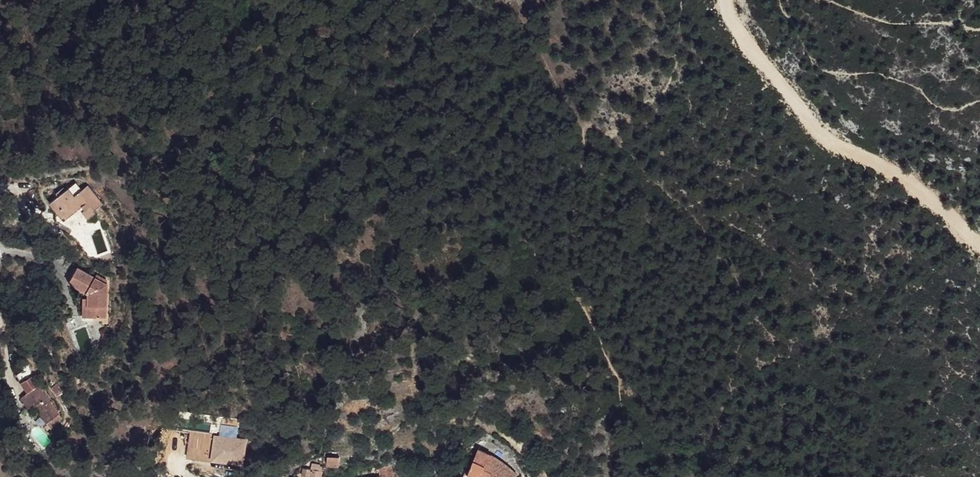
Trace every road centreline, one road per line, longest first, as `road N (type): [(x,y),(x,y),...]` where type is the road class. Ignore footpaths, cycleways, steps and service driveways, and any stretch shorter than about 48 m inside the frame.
road 1 (track): [(728,0),(727,15),(803,129),(884,171),(979,240)]

